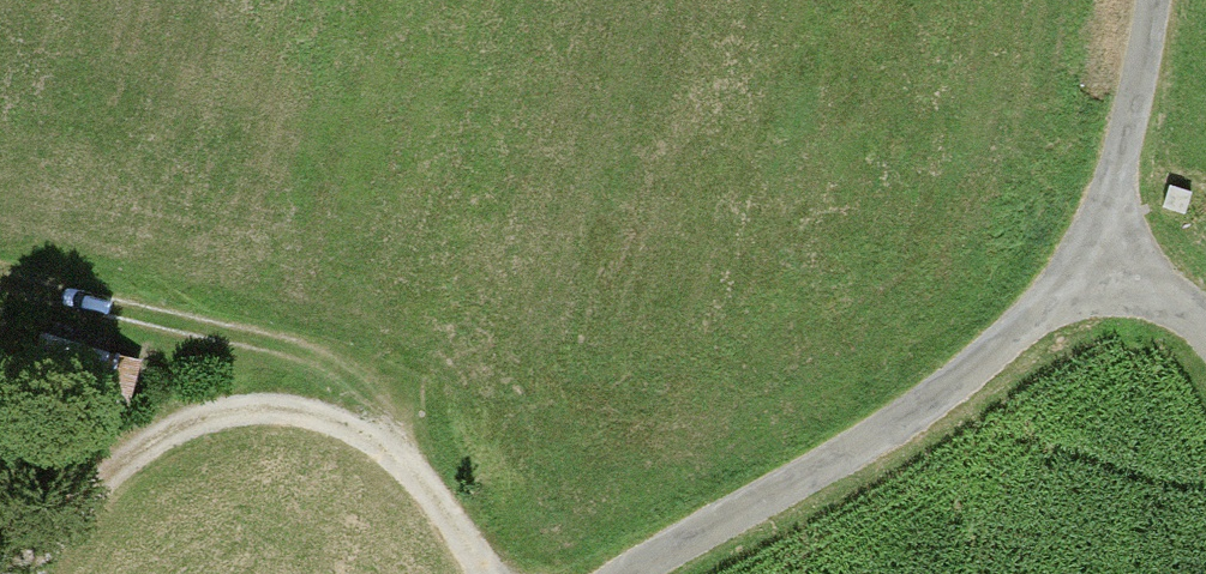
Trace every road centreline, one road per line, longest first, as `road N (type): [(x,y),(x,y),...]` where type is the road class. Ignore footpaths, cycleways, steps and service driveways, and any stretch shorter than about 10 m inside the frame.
road 1 (track): [(21,573),(100,481),(184,438),(292,416),(384,461),(479,573)]
road 2 (unclassified): [(630,573),(885,444),(966,367),(1079,288)]
road 3 (track): [(0,293),(326,361),(368,387),(384,419),(384,461)]
road 4 (track): [(1079,288),(1130,102),(1148,0)]
road 5 (track): [(1079,288),(1185,317),(1205,339)]

